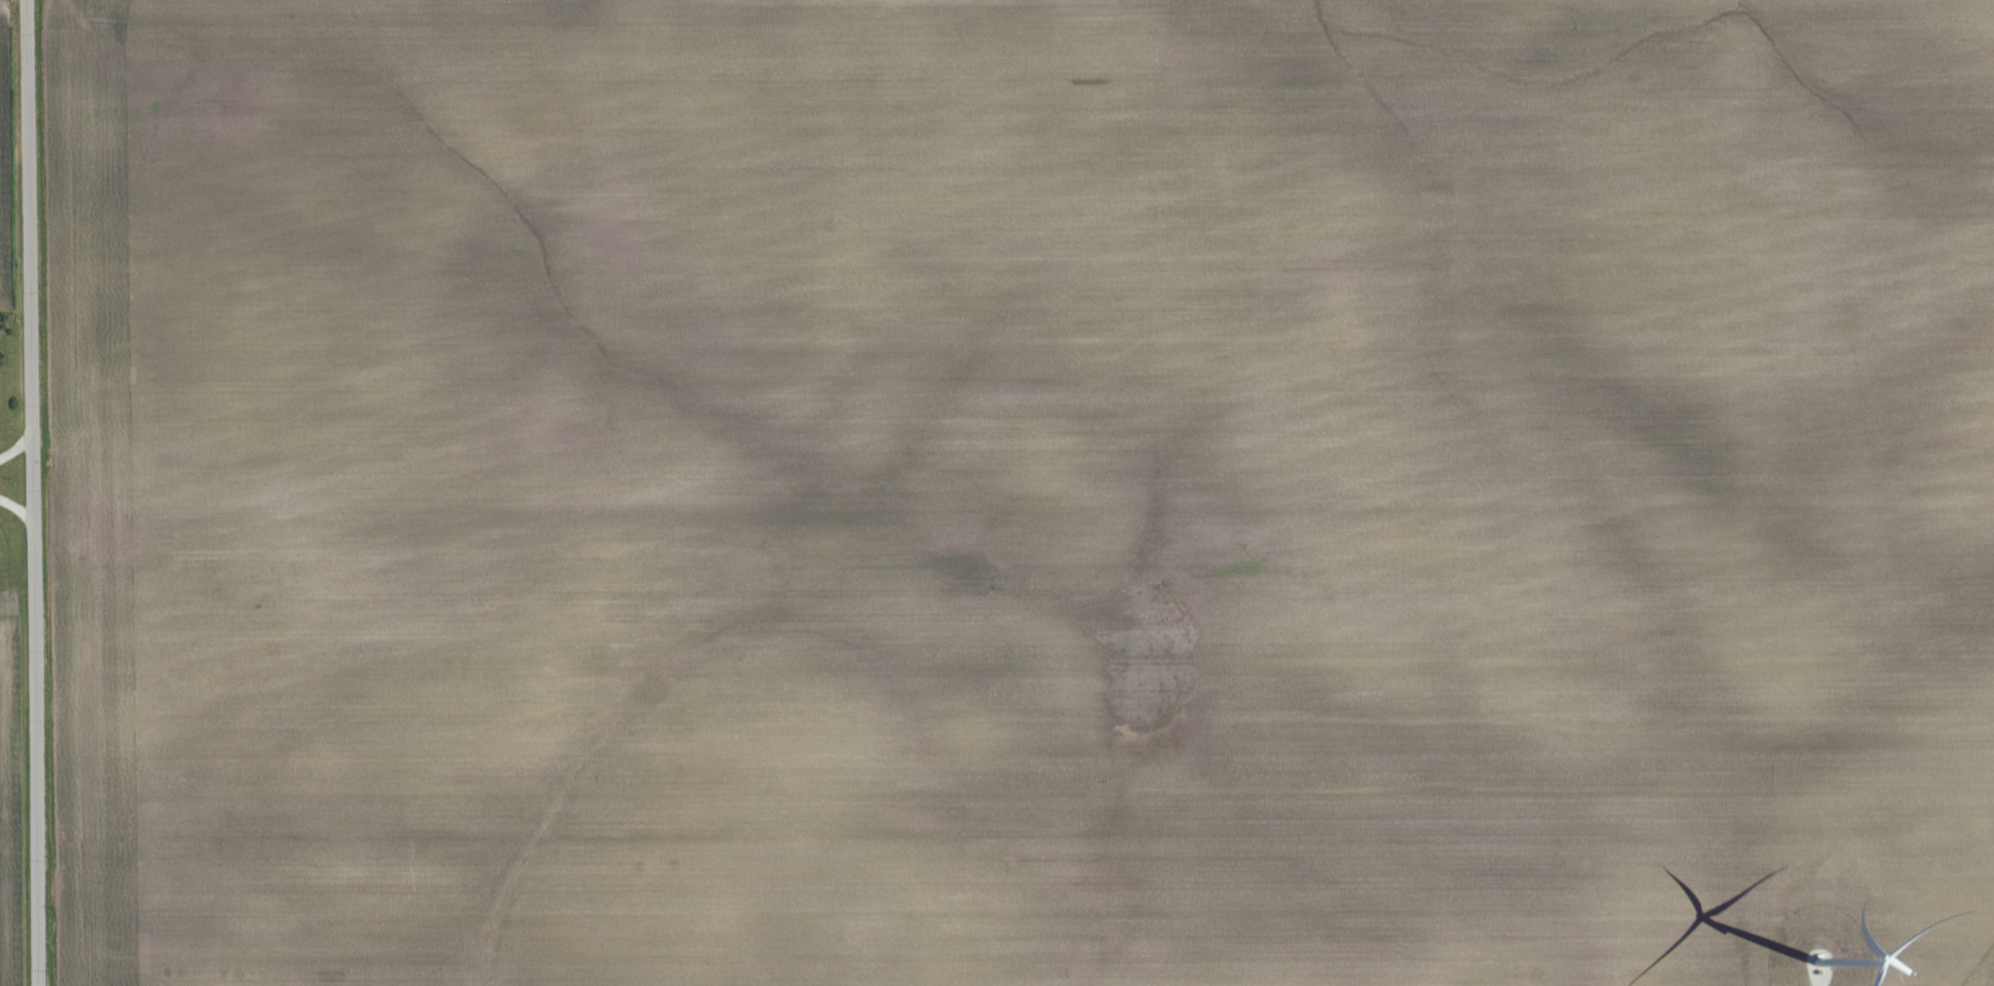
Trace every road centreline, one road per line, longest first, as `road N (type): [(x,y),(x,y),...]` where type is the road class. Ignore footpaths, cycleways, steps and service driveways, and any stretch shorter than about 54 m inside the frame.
road 1 (residential): [(38,985),(24,0)]

